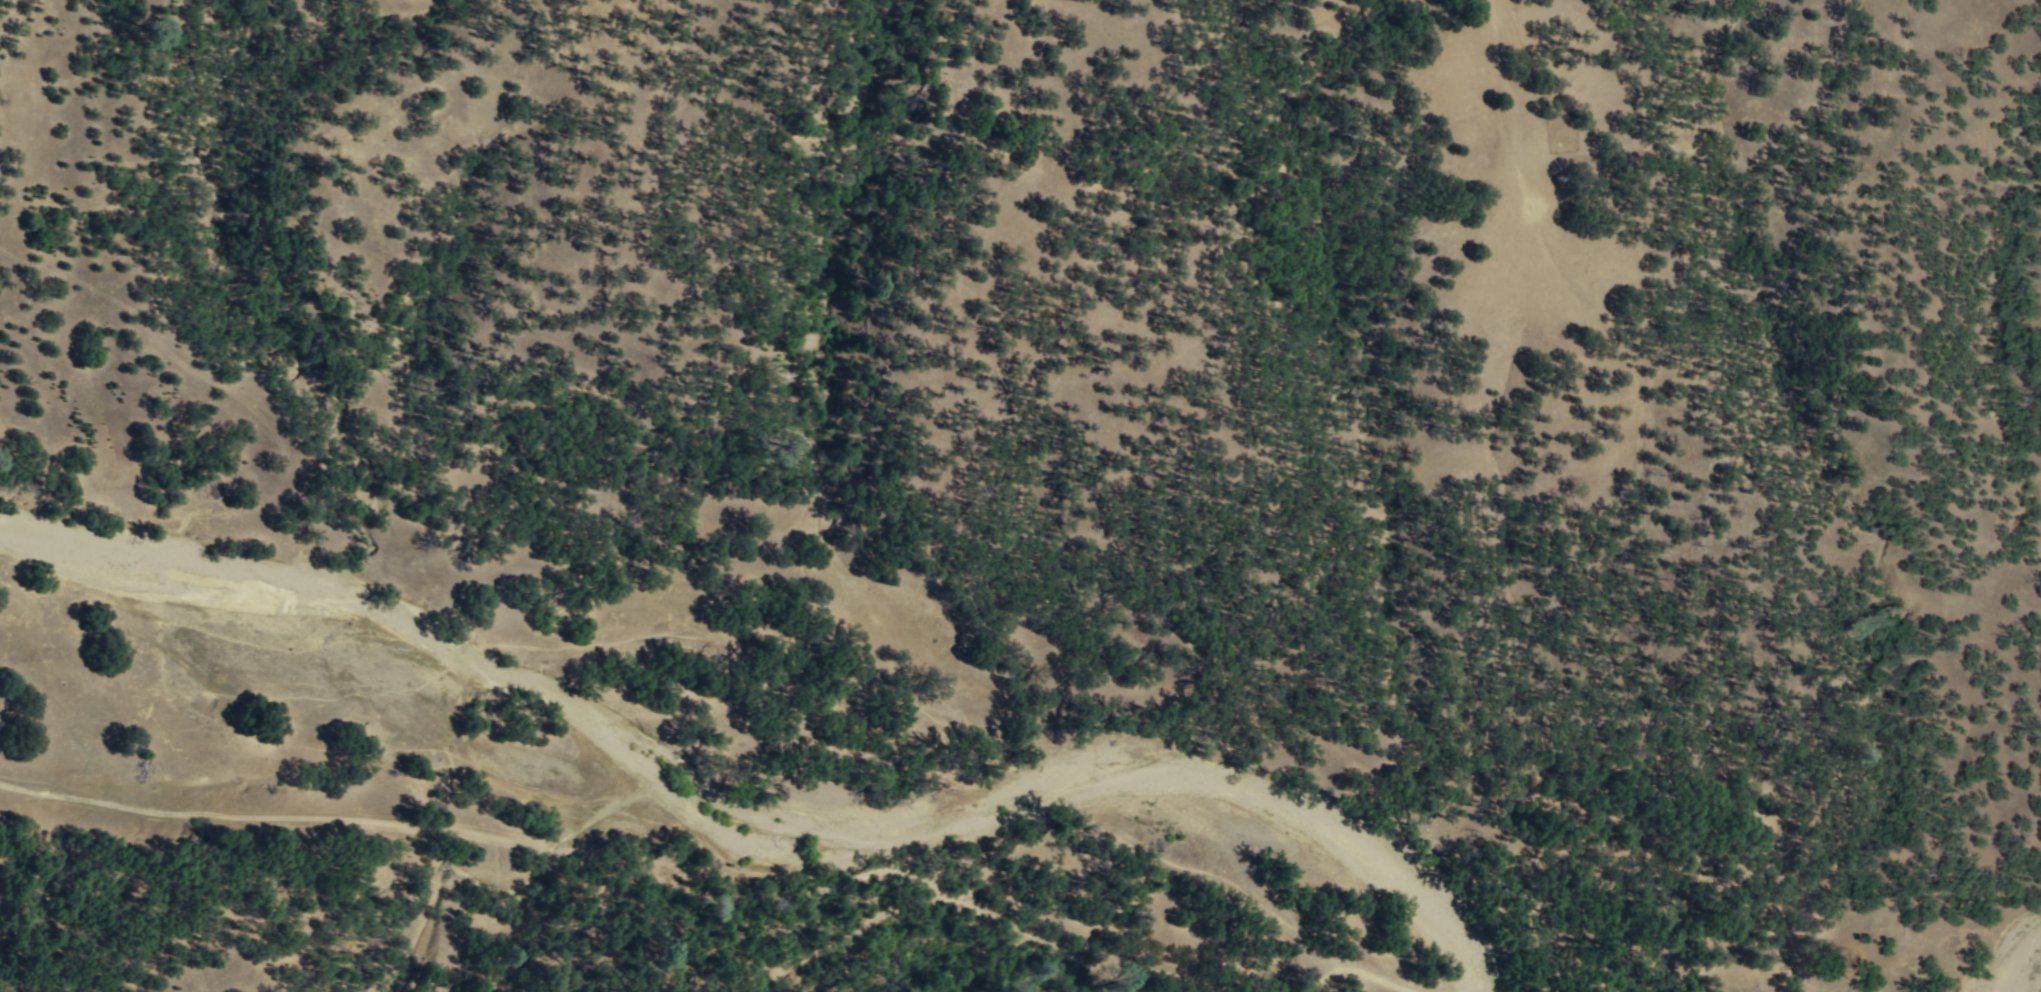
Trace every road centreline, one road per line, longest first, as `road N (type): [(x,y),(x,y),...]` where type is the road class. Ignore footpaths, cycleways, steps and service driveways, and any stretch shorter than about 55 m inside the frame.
road 1 (track): [(1145,991),(903,869),(843,878),(726,870),(695,891),(599,855),(480,833),(109,803)]

